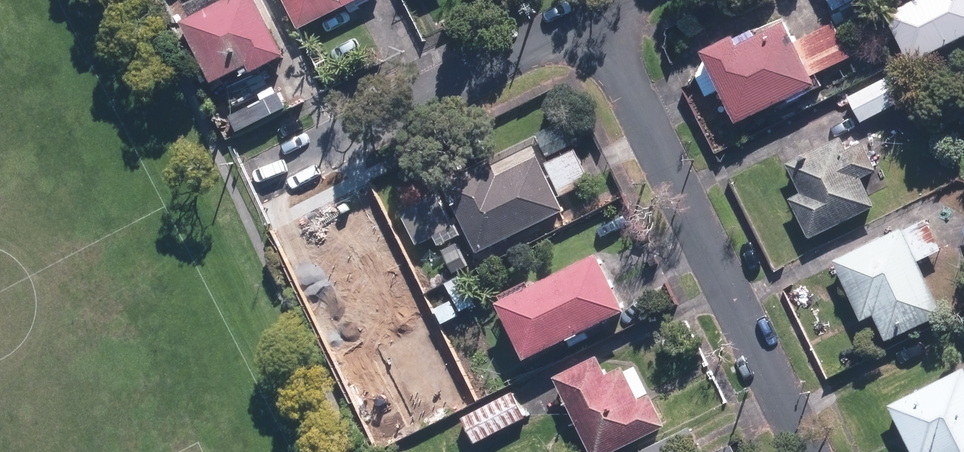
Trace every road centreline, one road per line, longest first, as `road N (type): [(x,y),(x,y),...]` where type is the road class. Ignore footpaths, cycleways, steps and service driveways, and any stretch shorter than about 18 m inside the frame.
road 1 (residential): [(593,12),(803,451)]
road 2 (residential): [(259,177),(593,12)]

